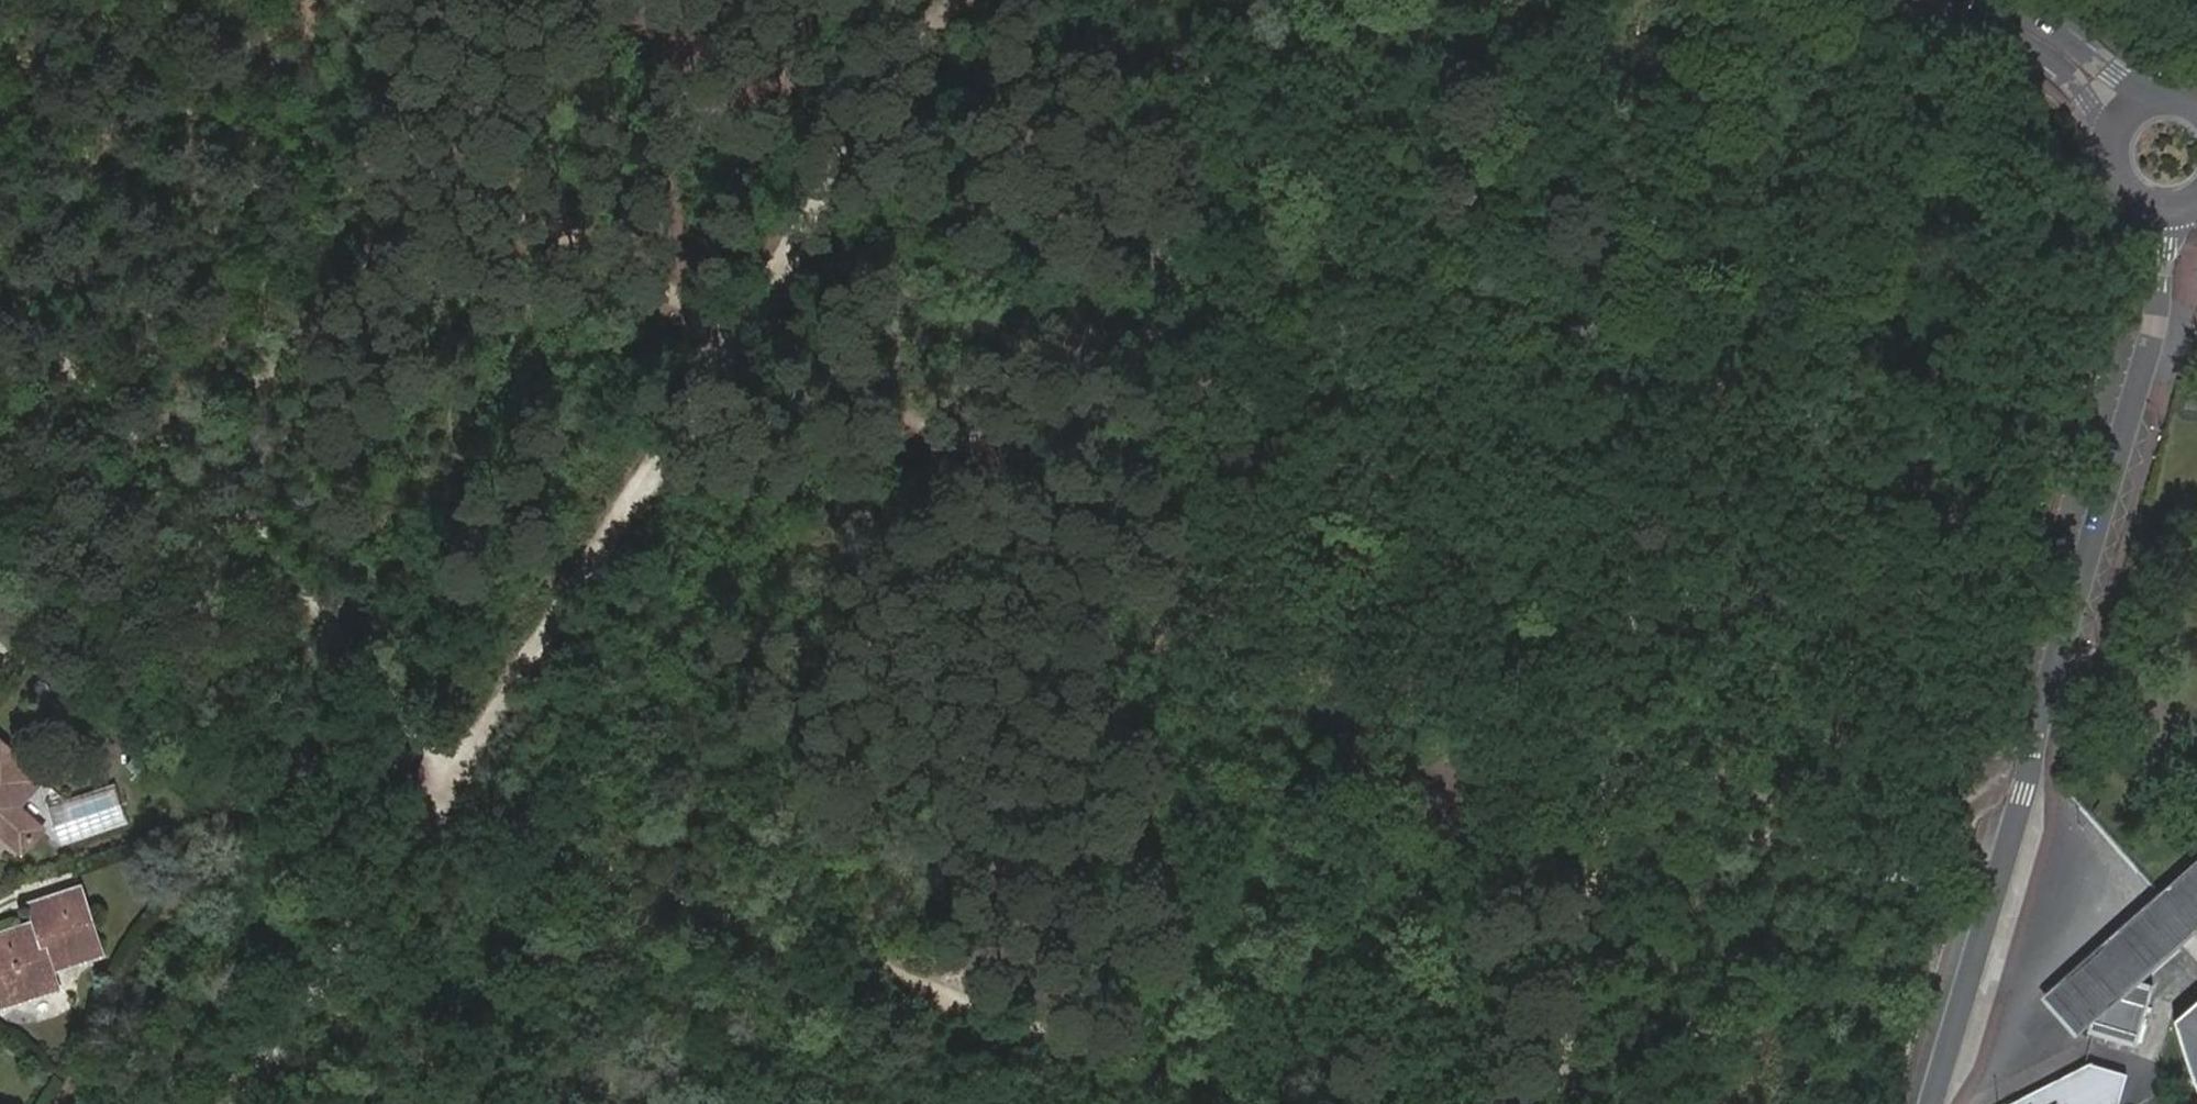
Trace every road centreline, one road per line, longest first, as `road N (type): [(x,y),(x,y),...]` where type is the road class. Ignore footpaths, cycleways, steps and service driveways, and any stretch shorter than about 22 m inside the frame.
road 1 (track): [(270,1103),(956,0)]
road 2 (track): [(1559,1103),(1719,0)]
road 3 (residential): [(2159,215),(2154,316),(1929,1103)]
road 4 (residential): [(1956,0),(2096,95),(2106,129)]
road 5 (residential): [(2138,94),(2078,40),(2012,0)]

